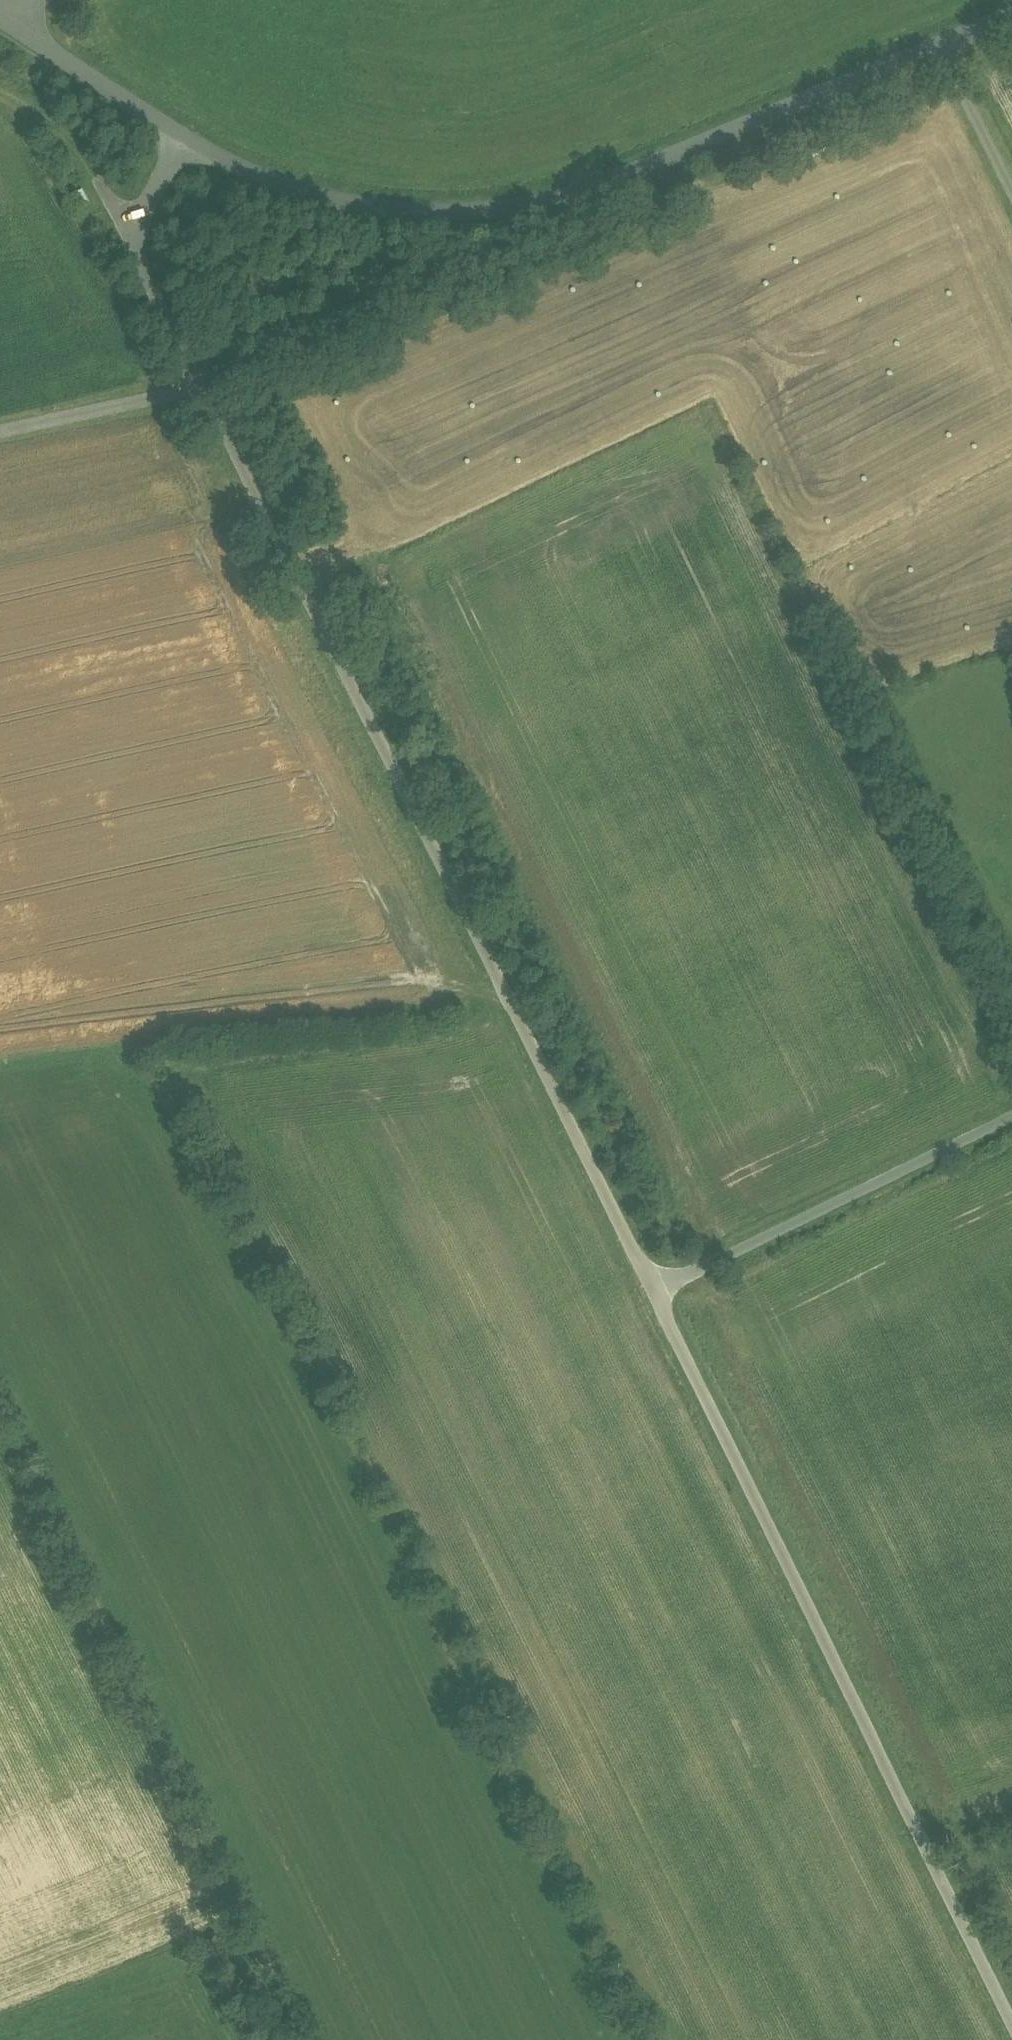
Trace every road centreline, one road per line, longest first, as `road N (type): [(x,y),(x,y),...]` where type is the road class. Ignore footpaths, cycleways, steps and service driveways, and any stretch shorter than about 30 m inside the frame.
road 1 (unclassified): [(1011,2020),(661,1293),(156,300),(141,210),(183,136)]
road 2 (unclassified): [(1011,19),(610,189),(499,207),(382,207),(183,136)]
road 3 (unclassified): [(183,136),(0,17)]

